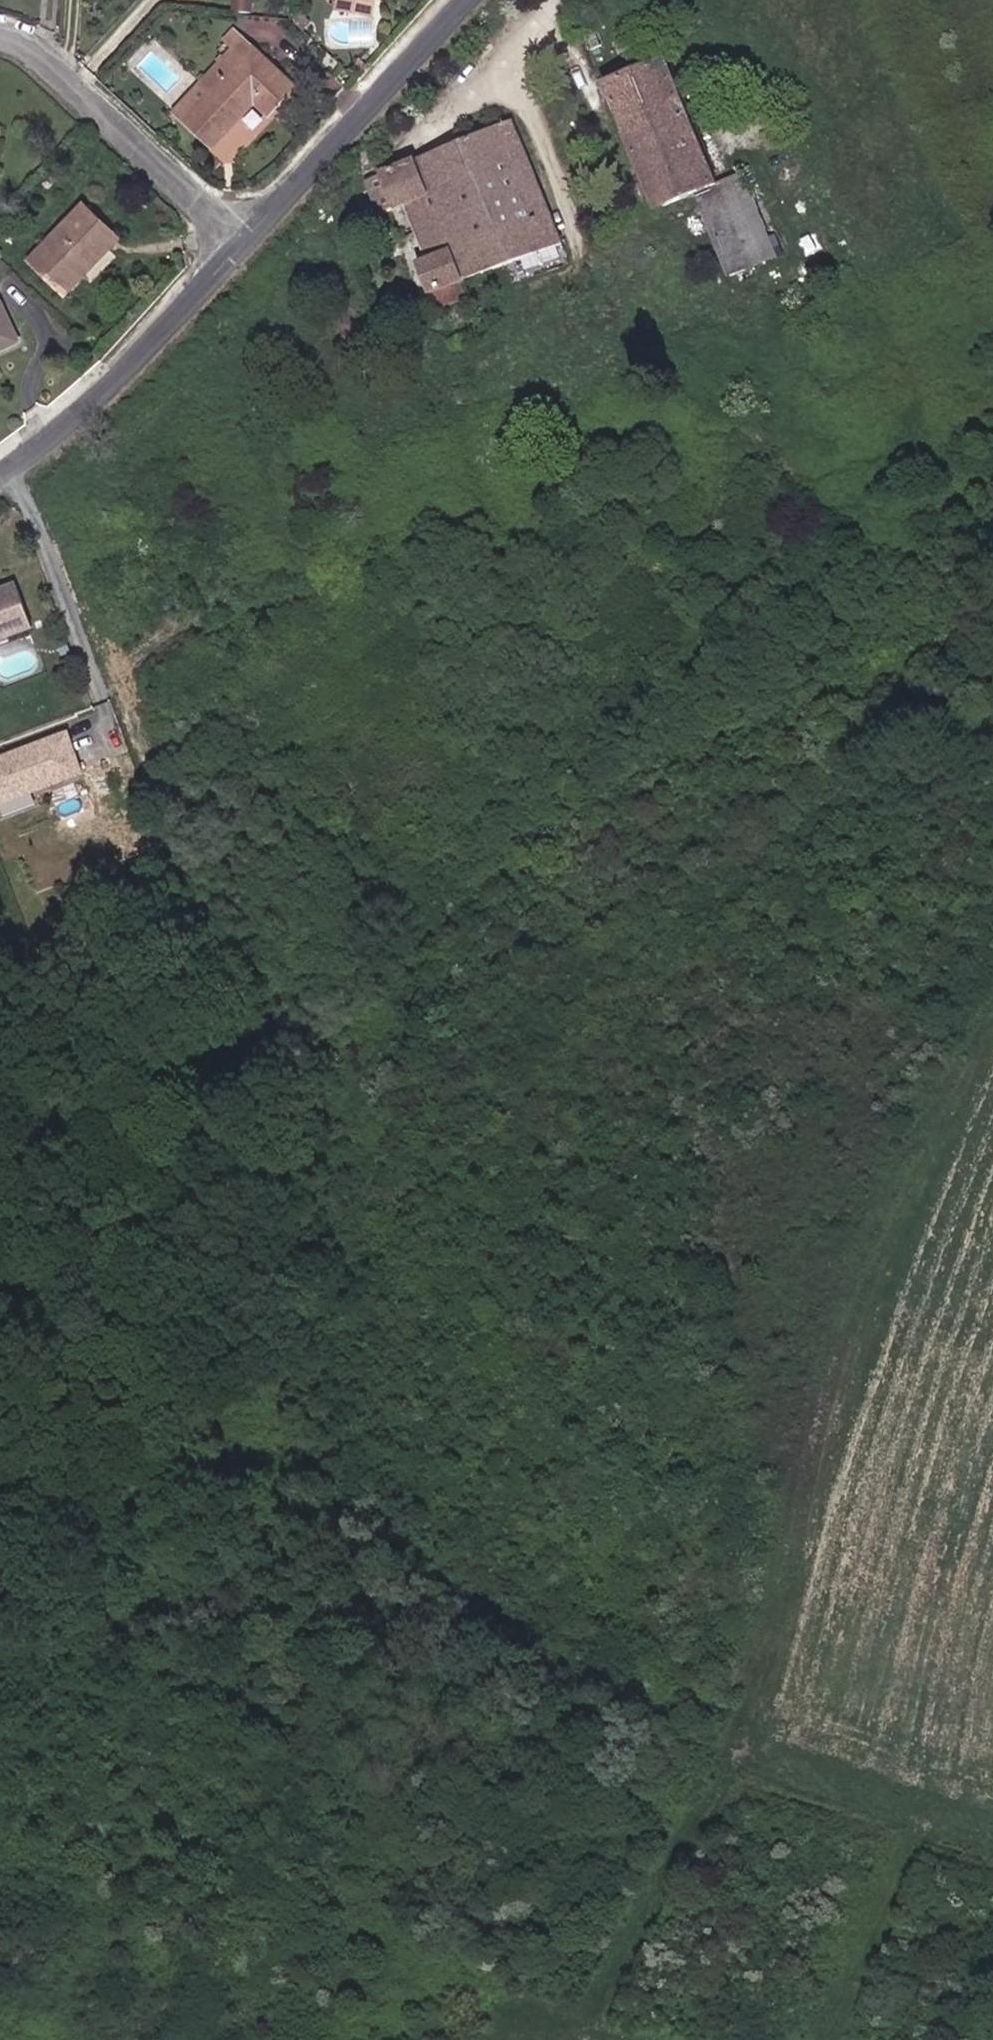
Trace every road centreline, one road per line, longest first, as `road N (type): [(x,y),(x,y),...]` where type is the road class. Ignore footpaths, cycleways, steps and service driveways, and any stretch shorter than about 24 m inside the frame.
road 1 (residential): [(465,0),(238,247)]
road 2 (residential): [(238,247),(92,404),(0,477)]
road 3 (residential): [(0,35),(38,58),(238,247)]

